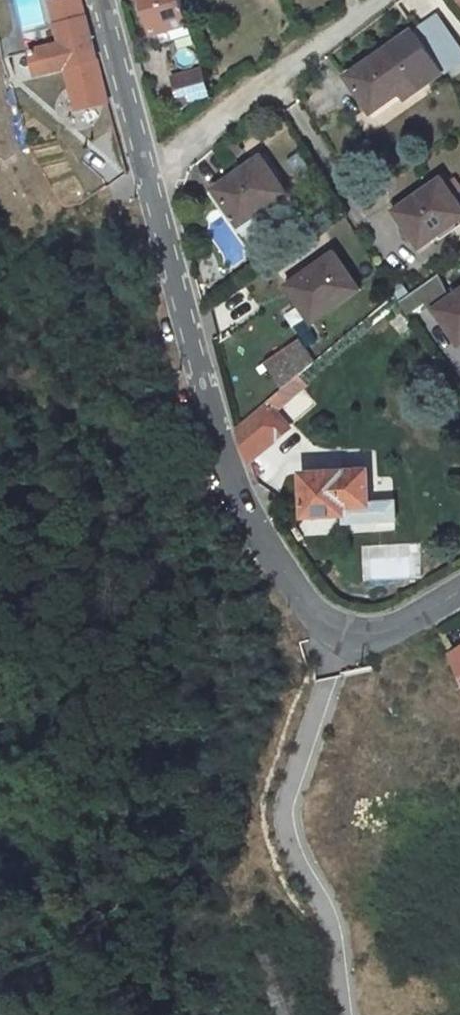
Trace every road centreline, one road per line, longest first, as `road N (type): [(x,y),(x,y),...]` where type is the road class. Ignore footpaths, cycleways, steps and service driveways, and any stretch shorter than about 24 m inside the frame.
road 1 (residential): [(149,174),(226,462),(321,607),(339,623),(382,629),(459,588)]
road 2 (residential): [(378,0),(149,174)]
road 3 (residential): [(103,0),(149,174)]

